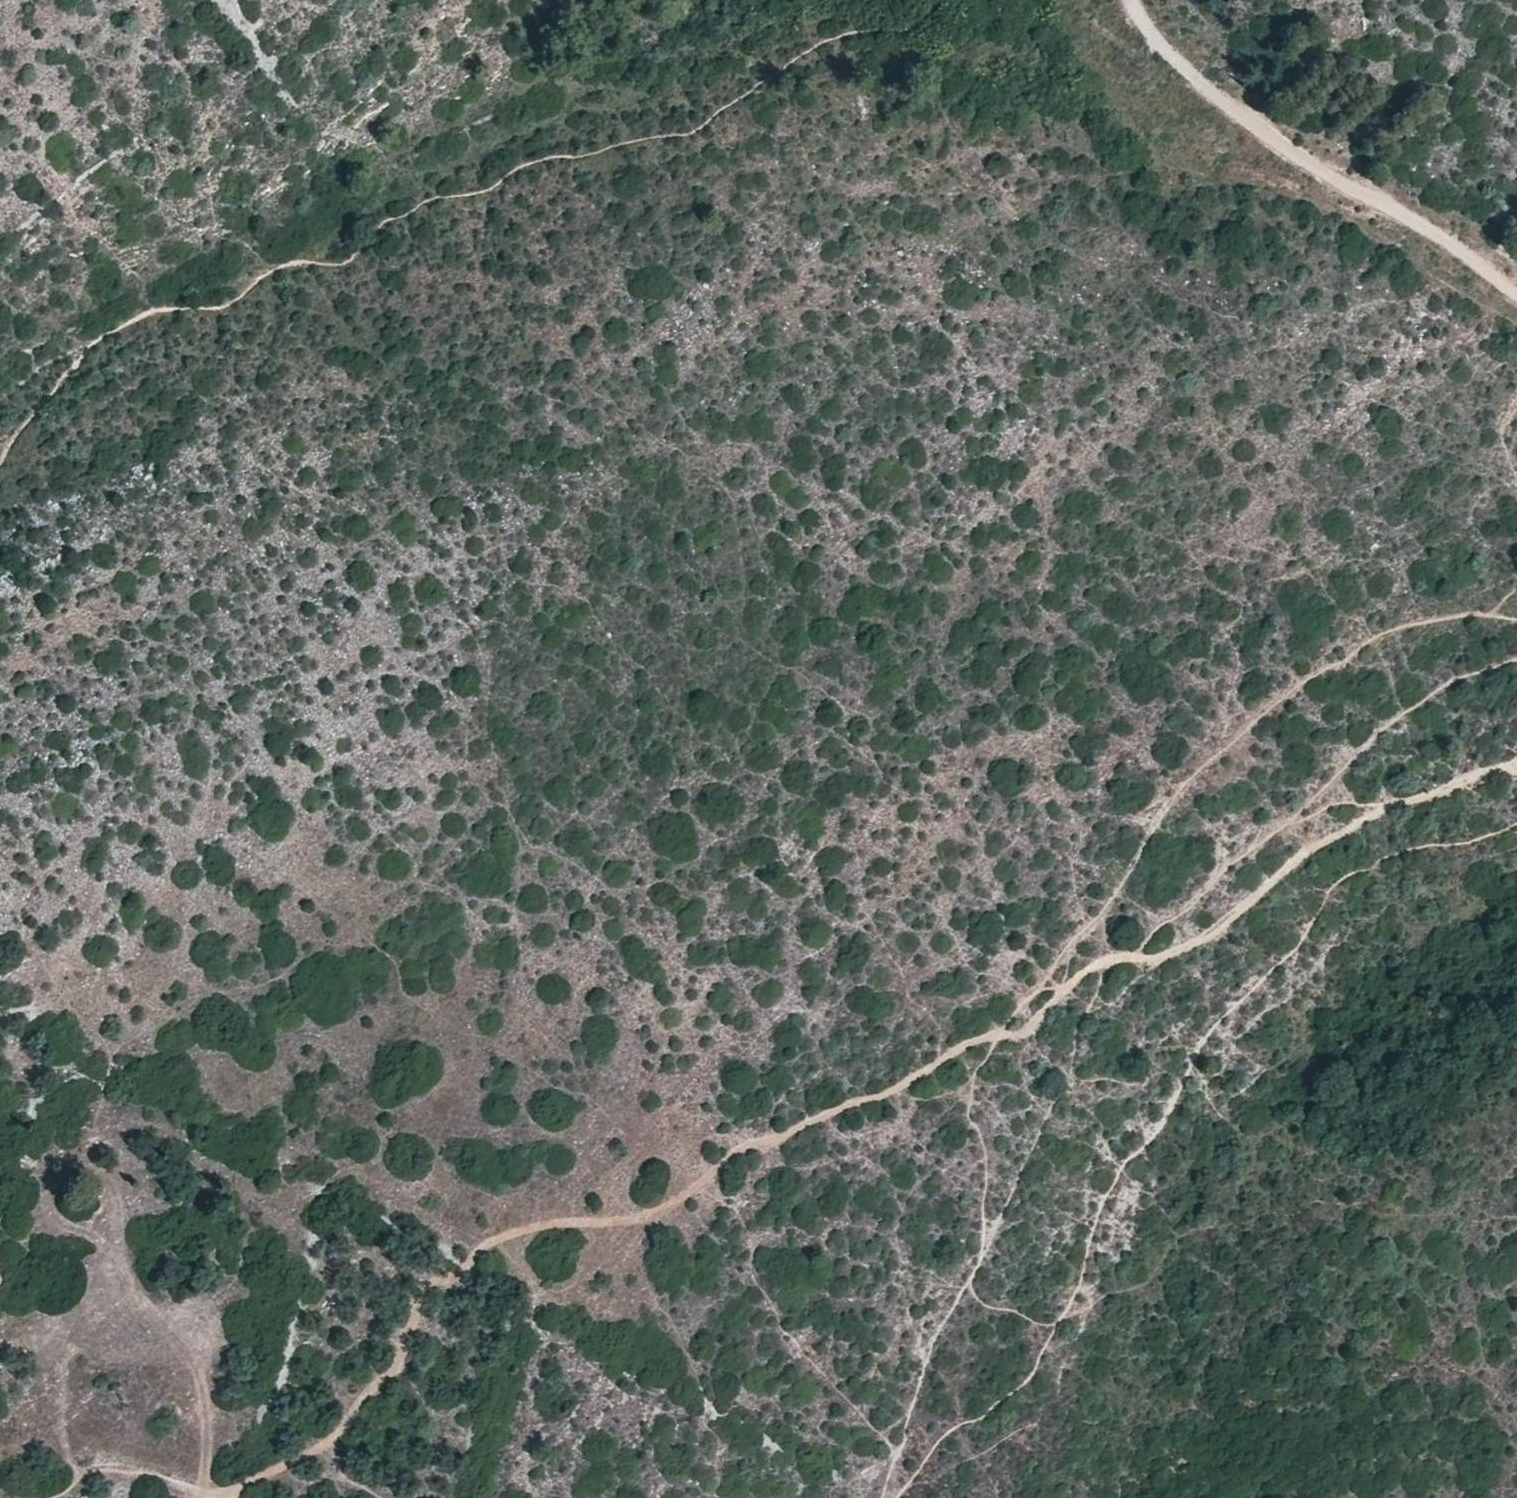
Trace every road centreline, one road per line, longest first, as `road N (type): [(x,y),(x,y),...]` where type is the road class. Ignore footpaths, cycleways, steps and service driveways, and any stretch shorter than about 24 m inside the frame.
road 1 (track): [(1516,765),(1397,801),(1304,855),(1172,955),(1097,964),(1033,1021),(721,1176),(631,1218),(535,1227),(472,1267),(394,1379),(336,1442),(205,1495)]
road 2 (track): [(1516,289),(1425,222),(1337,183),(1244,118),(1160,39),(1140,0)]

